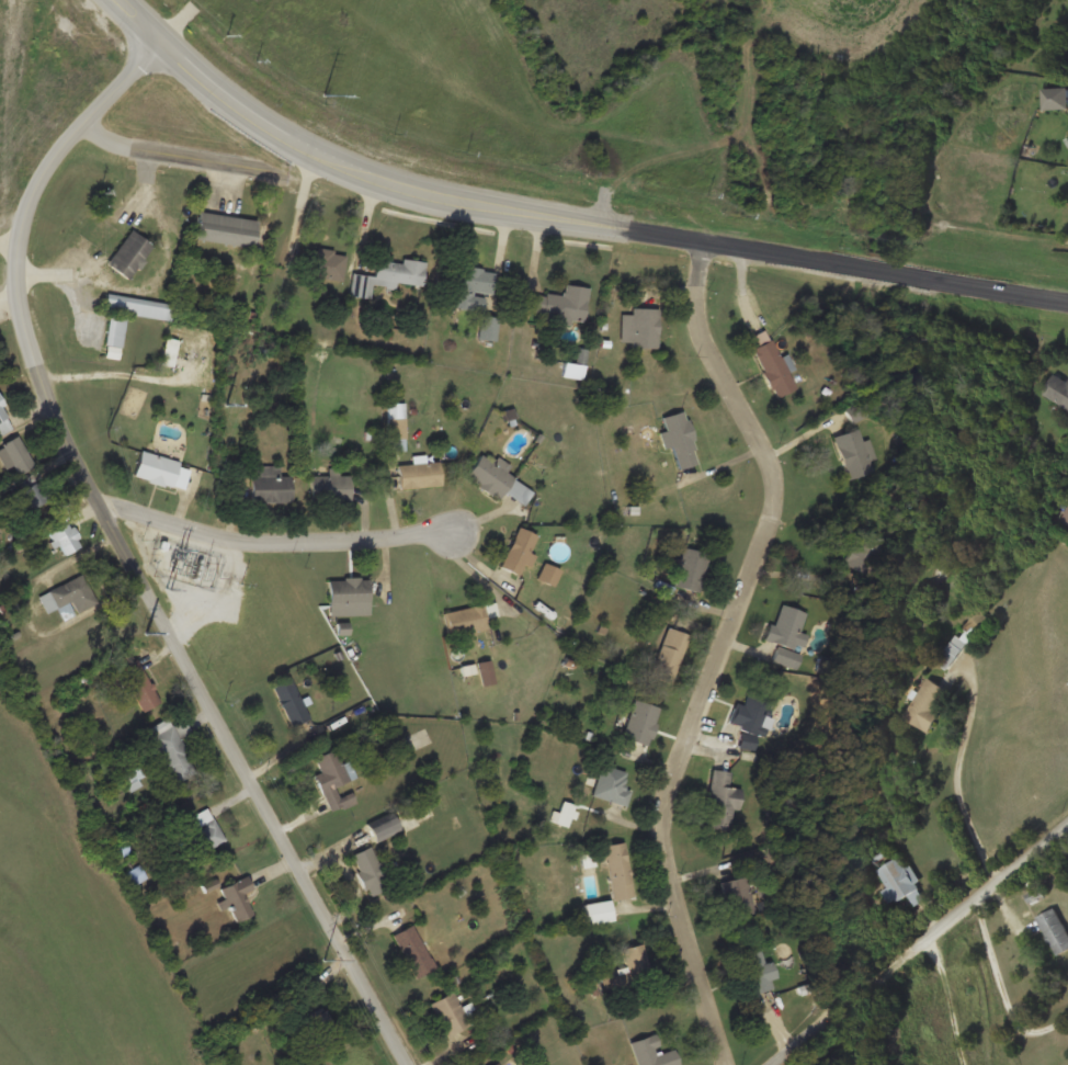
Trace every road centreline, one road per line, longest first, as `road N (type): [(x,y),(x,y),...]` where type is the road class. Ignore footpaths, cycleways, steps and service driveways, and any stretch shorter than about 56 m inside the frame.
road 1 (residential): [(159,42),(79,124),(27,199),(14,301),(58,439),(407,1064)]
road 2 (tertiary): [(1067,301),(433,199),(268,134),(159,42)]
road 3 (residential): [(727,1064),(667,846),(673,800),(780,498),(762,435),(703,331),(700,242)]
road 4 (residential): [(772,1064),(935,942),(1067,827)]
road 5 (residential): [(95,503),(234,539),(459,532)]

